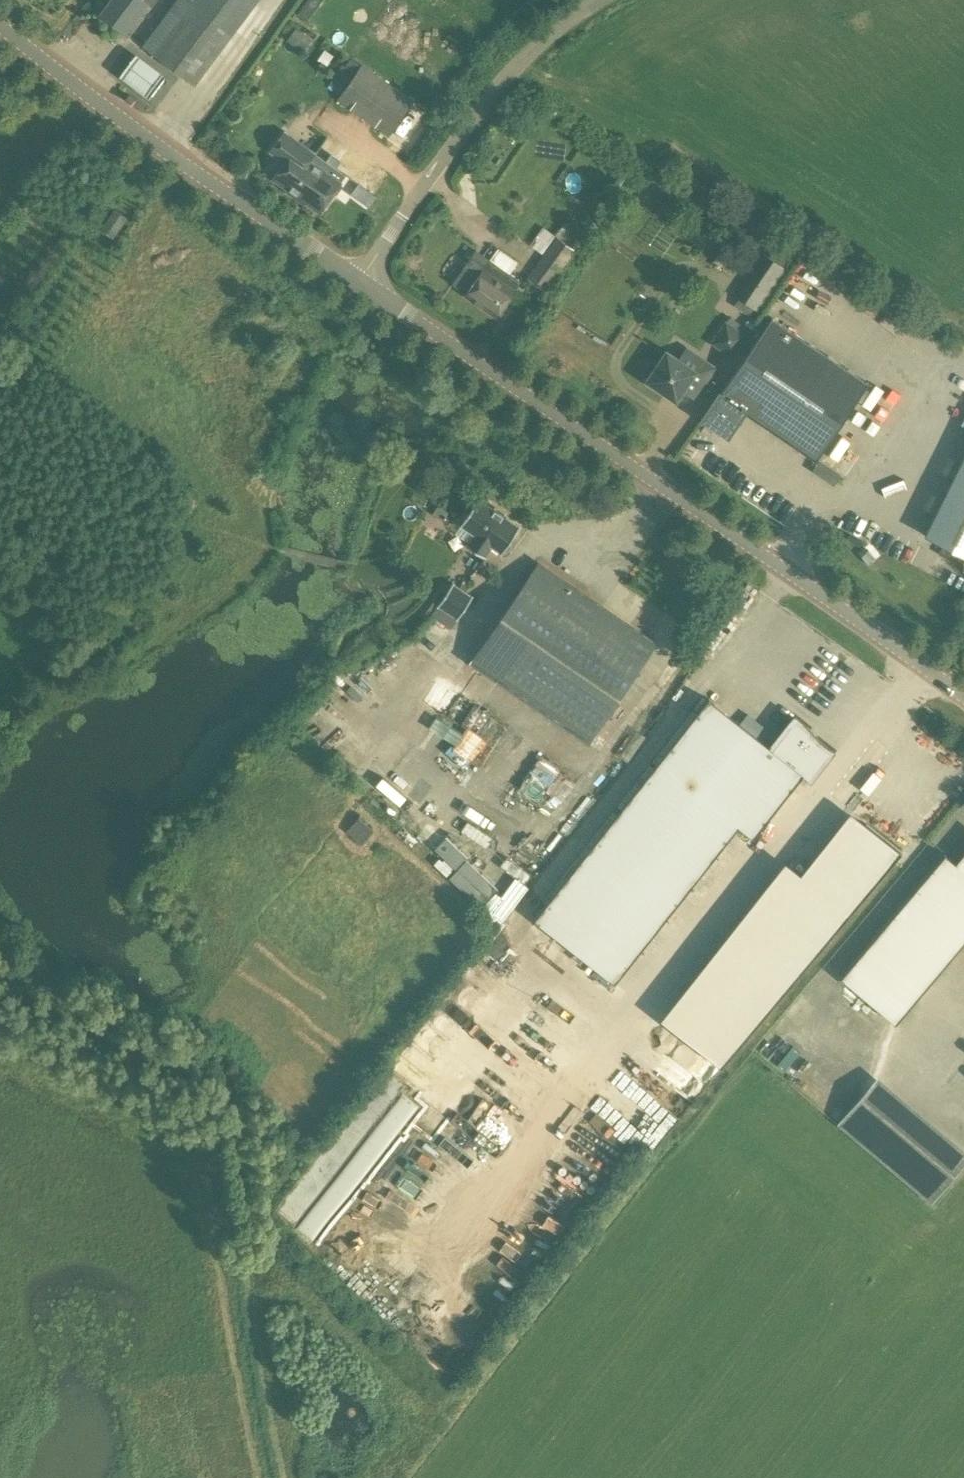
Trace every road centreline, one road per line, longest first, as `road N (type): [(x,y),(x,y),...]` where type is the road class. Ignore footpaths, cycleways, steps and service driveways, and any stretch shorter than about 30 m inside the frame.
road 1 (secondary): [(963,697),(362,286)]
road 2 (secondary): [(362,286),(0,24)]
road 3 (unclassified): [(362,286),(494,101),(543,48),(614,0)]

